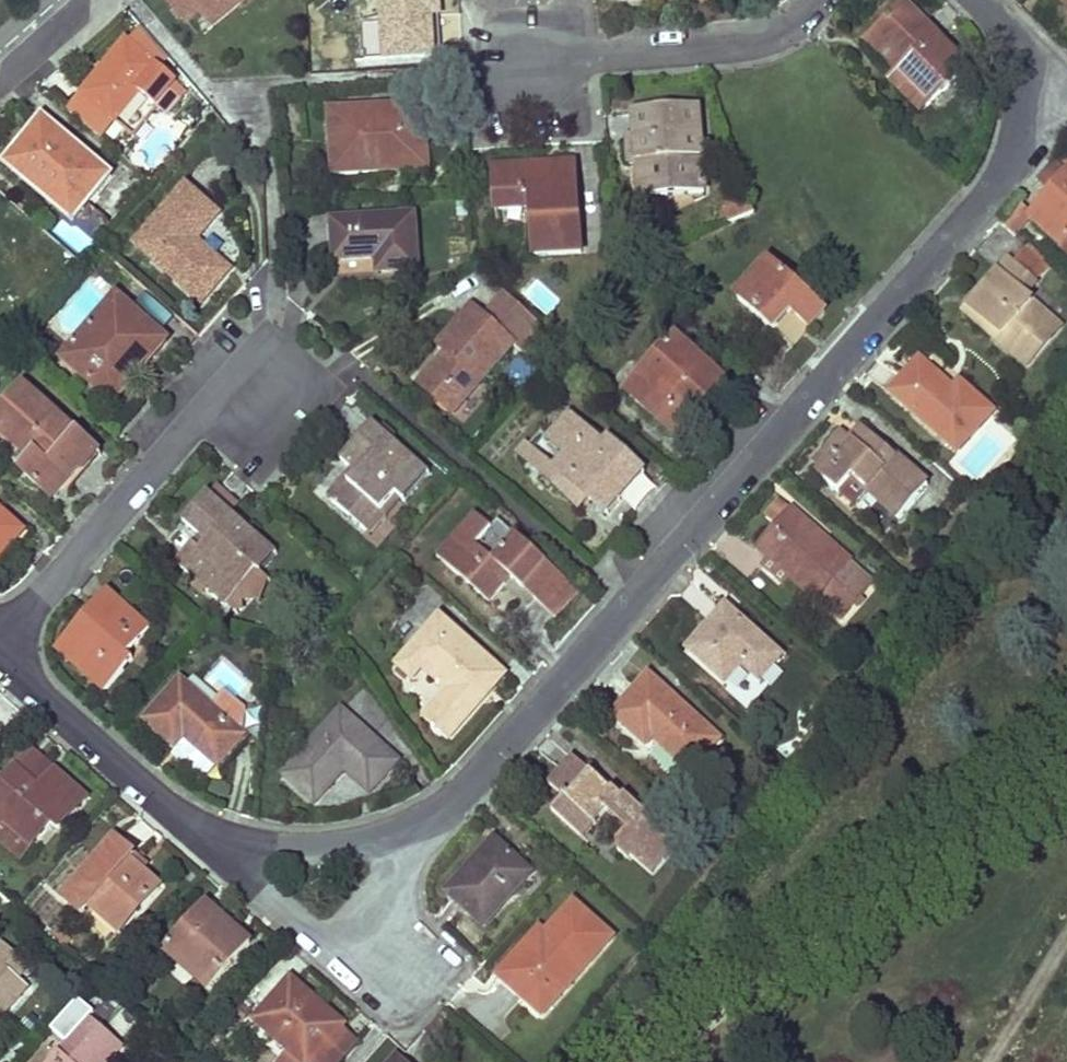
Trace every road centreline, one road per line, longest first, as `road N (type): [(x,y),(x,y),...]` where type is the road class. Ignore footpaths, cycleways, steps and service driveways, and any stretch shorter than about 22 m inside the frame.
road 1 (residential): [(412,828),(460,797),(1017,162),(1035,108),(1037,60),(1028,36),(991,0)]
road 2 (residential): [(0,646),(216,398),(281,382)]
road 3 (residential): [(195,823),(361,958),(402,909),(412,828)]
road 4 (residential): [(822,0),(798,19),(710,48),(528,55)]
road 5 (residential): [(0,648),(195,823)]
road 6 (residential): [(195,823),(244,840),(321,850),(412,828)]

